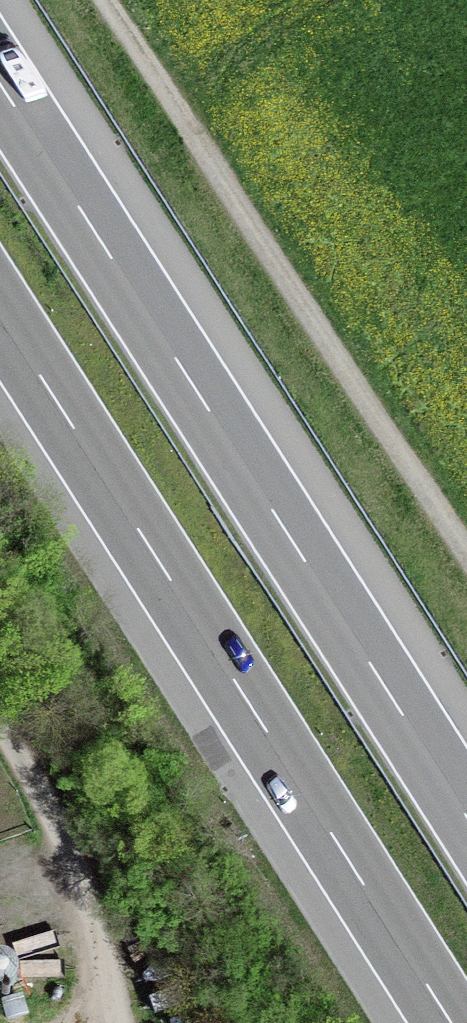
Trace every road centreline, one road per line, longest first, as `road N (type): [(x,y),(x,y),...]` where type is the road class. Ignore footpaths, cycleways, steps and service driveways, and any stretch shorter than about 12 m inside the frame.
road 1 (motorway): [(466,817),(0,84)]
road 2 (motorway): [(0,313),(451,1022)]
road 3 (unclassified): [(119,1022),(88,895),(0,727)]

